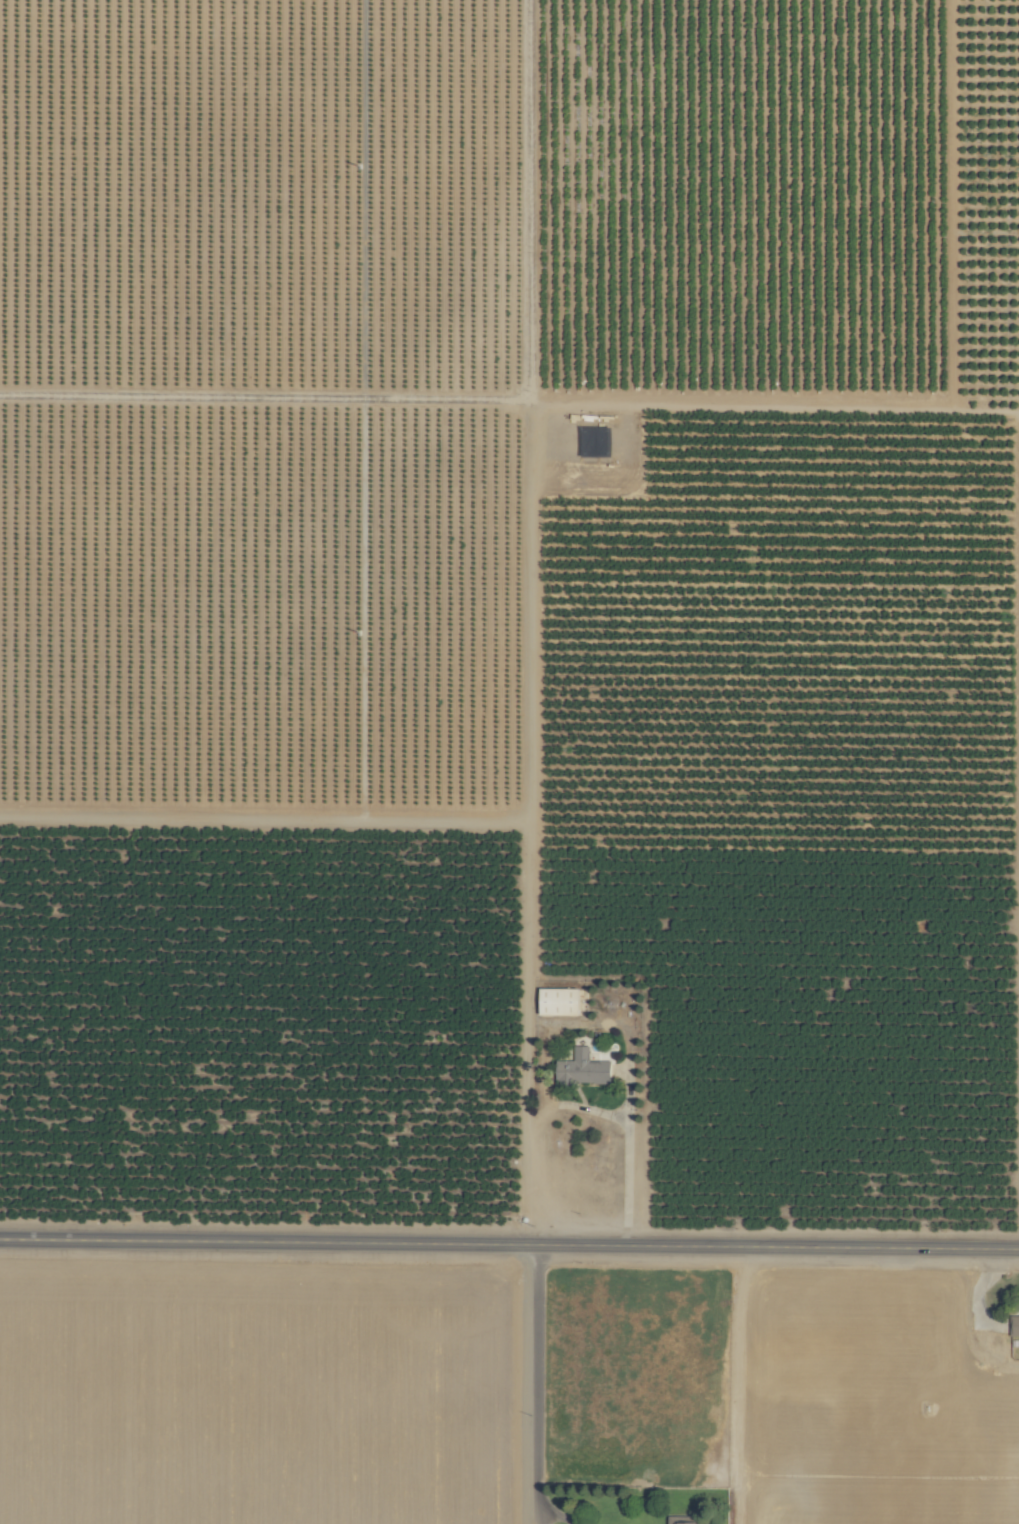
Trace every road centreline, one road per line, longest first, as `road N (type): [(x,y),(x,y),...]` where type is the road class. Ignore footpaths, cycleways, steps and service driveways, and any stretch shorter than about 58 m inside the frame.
road 1 (tertiary): [(1018,1250),(0,1240)]

